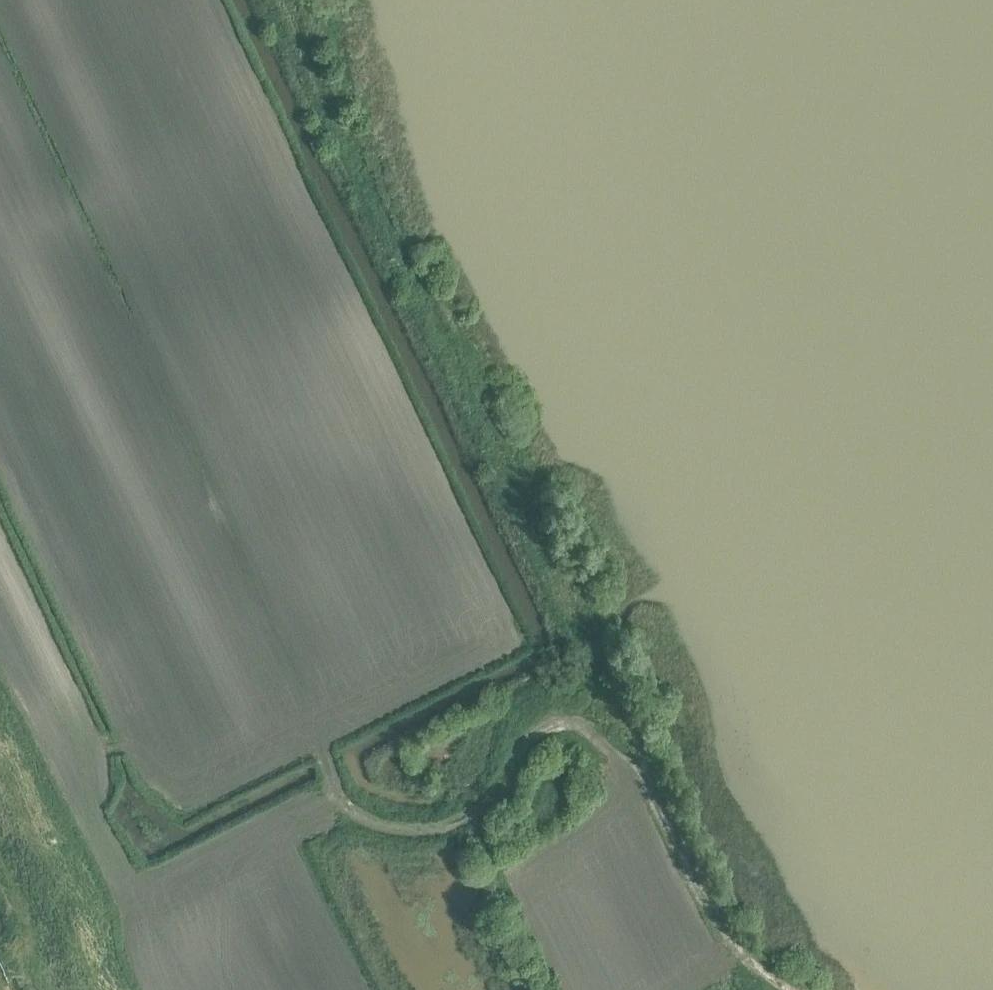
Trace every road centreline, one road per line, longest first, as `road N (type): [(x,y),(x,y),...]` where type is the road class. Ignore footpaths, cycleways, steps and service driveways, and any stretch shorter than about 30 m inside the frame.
road 1 (track): [(605,726),(579,717),(541,727),(484,804),(461,822),(426,829),(351,806),(323,753)]
road 2 (track): [(785,989),(720,929),(639,757),(605,726)]
road 3 (track): [(567,602),(604,698),(605,726)]

